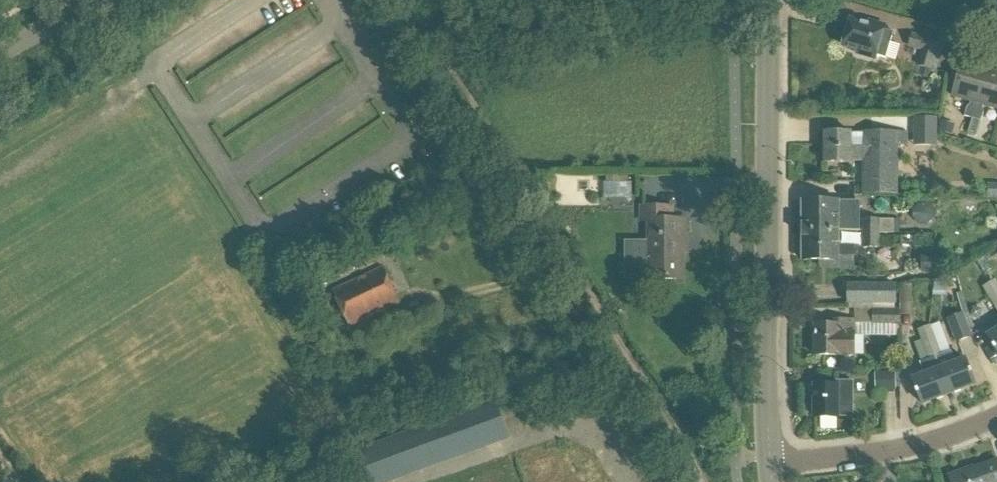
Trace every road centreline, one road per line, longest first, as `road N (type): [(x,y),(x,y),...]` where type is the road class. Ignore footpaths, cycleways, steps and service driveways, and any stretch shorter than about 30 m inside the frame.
road 1 (track): [(426,25),(703,481)]
road 2 (secondary): [(769,459),(769,0)]
road 3 (residential): [(769,459),(873,453),(996,417)]
road 4 (track): [(573,263),(425,302)]

